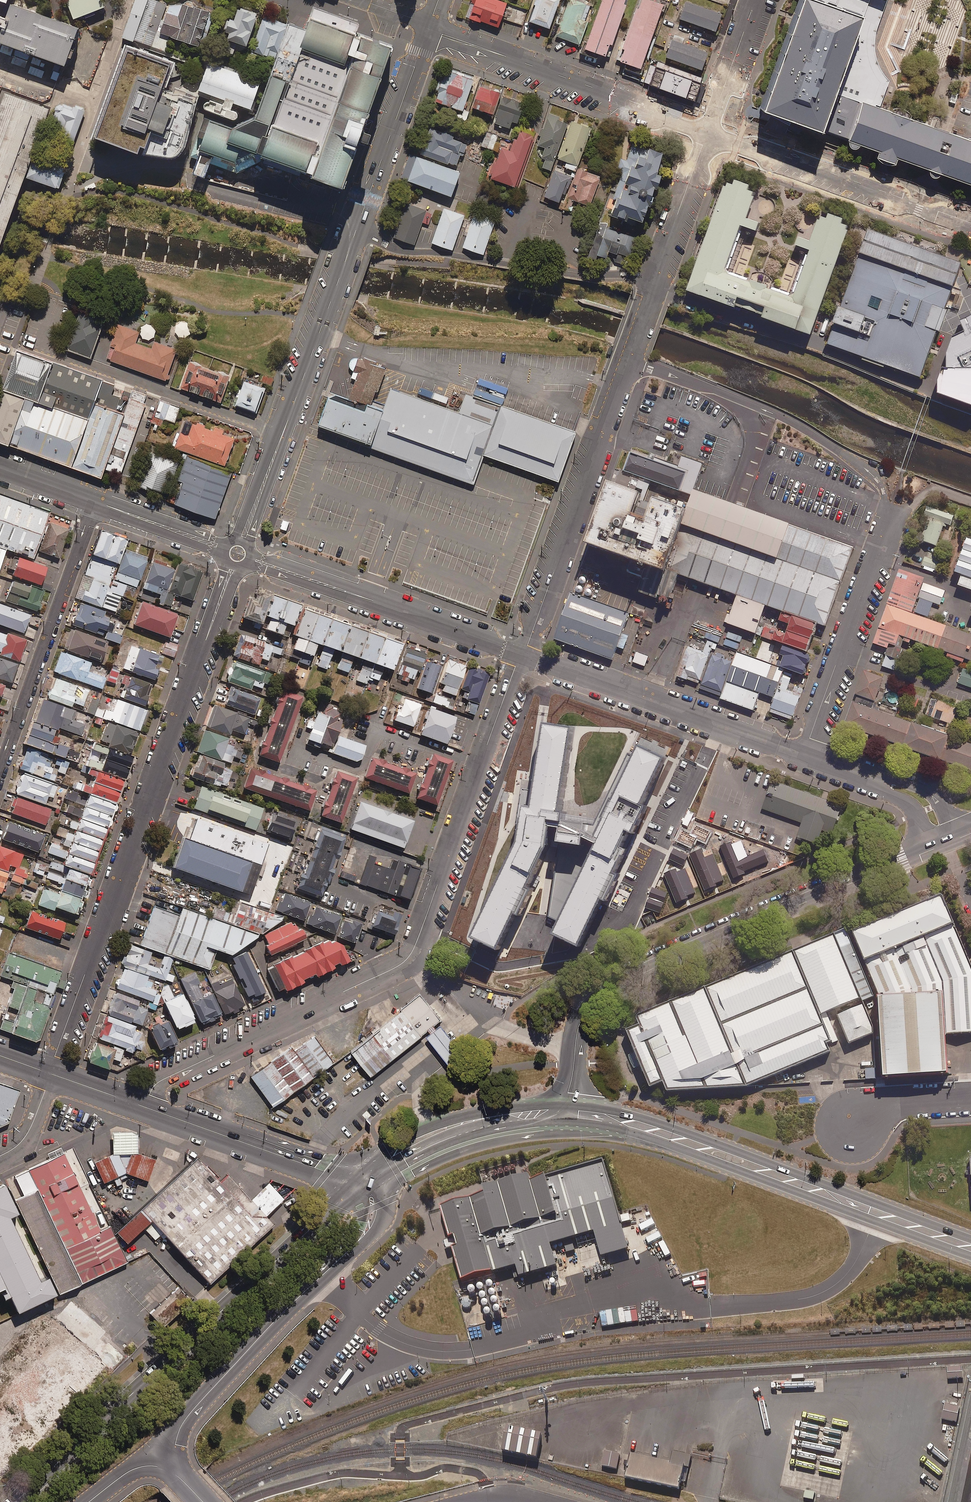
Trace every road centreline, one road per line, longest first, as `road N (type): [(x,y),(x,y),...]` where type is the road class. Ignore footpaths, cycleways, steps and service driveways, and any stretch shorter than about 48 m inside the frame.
road 1 (tertiary): [(145,1107),(160,1081),(405,962),(520,657)]
road 2 (residential): [(237,554),(50,1073)]
road 3 (tertiary): [(944,843),(602,993),(579,1026),(563,1110)]
road 4 (trunk): [(356,1184),(15,1501)]
road 5 (trunk): [(970,1247),(662,1132),(563,1110)]
road 6 (tertiary): [(167,1470),(194,1409),(370,1228),(370,1201),(356,1184)]
road 7 (unclassified): [(356,229),(237,554)]
road 8 (tertiary): [(520,657),(629,355)]
road 9 (unclassified): [(887,517),(871,472),(813,431),(629,355)]
road 10 (unclassified): [(656,282),(406,251),(356,229)]
road 11 (tertiary): [(520,657),(237,554)]
road 12 (tertiary): [(803,756),(520,657)]
road 13 (unclassified): [(708,133),(428,30)]
road 14 (residential): [(93,502),(0,768)]
road 15 (unclassified): [(970,227),(708,133)]
road 16 (unclassified): [(887,517),(803,756)]
road 17 (secondary): [(356,1184),(145,1107)]
road 18 (trunk): [(563,1110),(437,1131),(356,1184)]
road 19 (unclassified): [(428,30),(356,229)]
road 20 (tertiary): [(944,843),(921,799),(803,756)]
road 21 (tertiary): [(656,282),(708,133)]
road 22 (tertiary): [(237,554),(93,502)]
road 23 (tertiary): [(708,133),(755,0)]
road 24 (unclassified): [(849,1126),(908,1101),(970,1097)]

